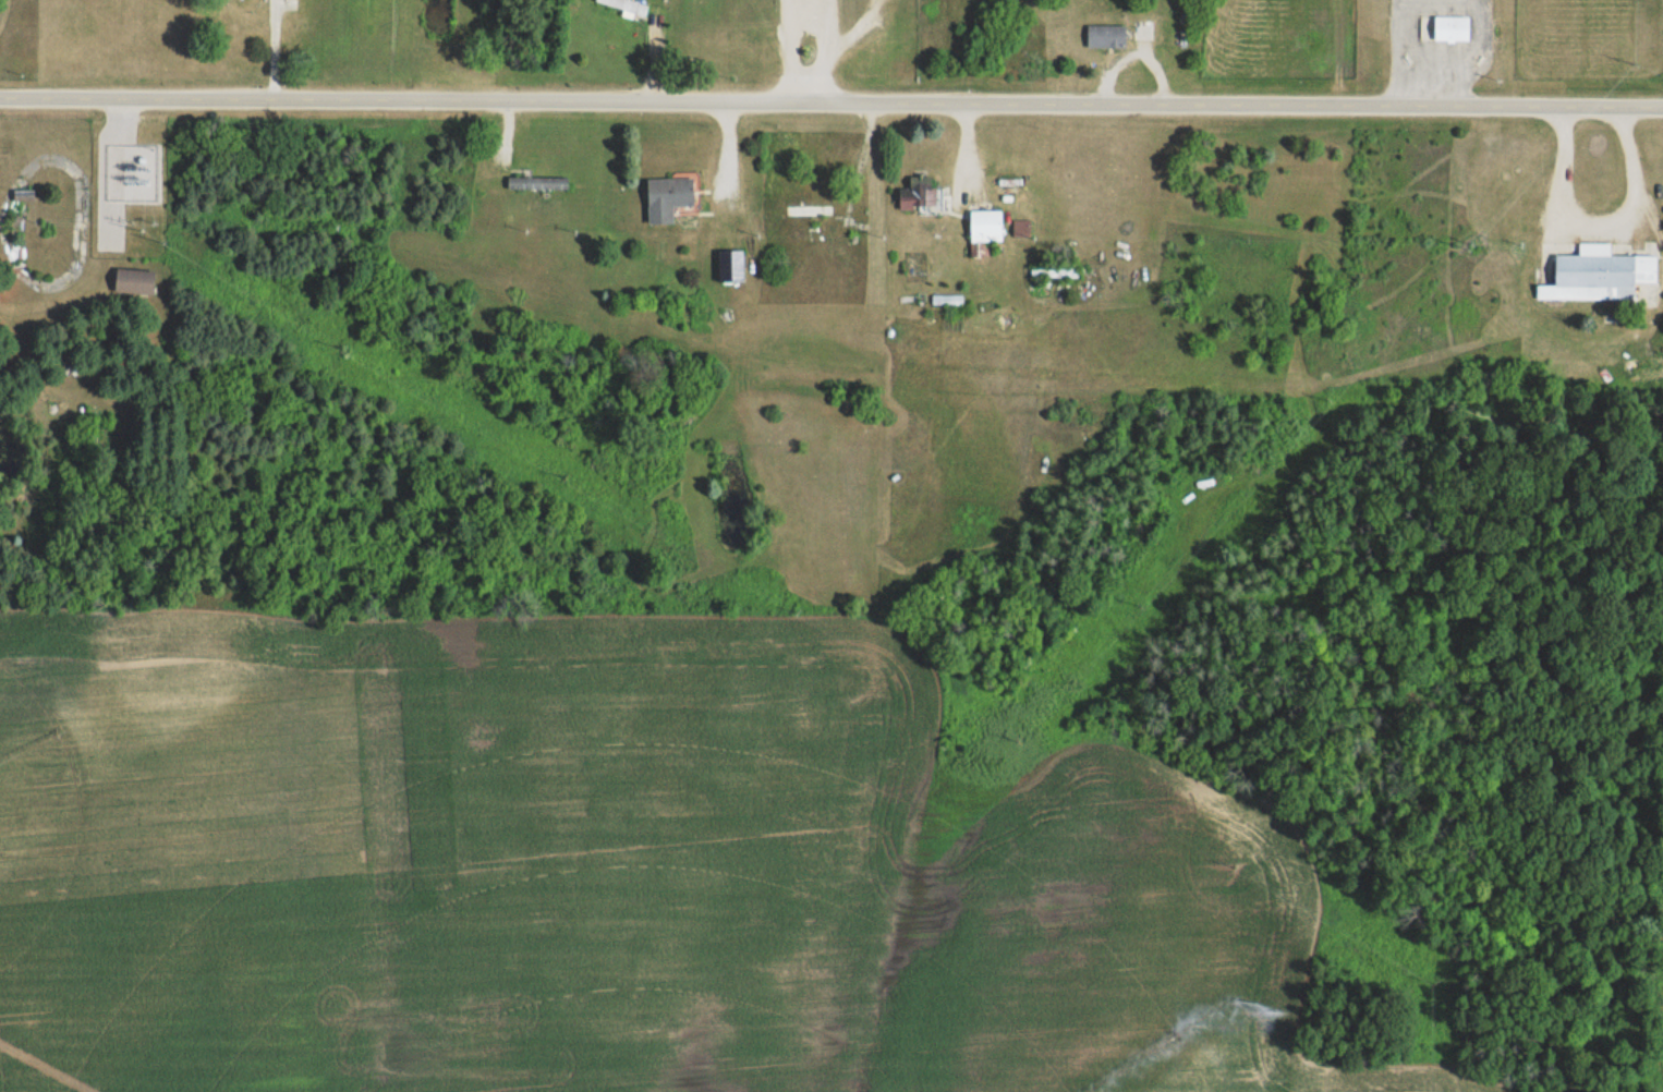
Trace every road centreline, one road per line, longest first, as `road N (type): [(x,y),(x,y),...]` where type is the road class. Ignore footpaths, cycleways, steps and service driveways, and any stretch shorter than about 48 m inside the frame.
road 1 (tertiary): [(1662,105),(0,97)]

